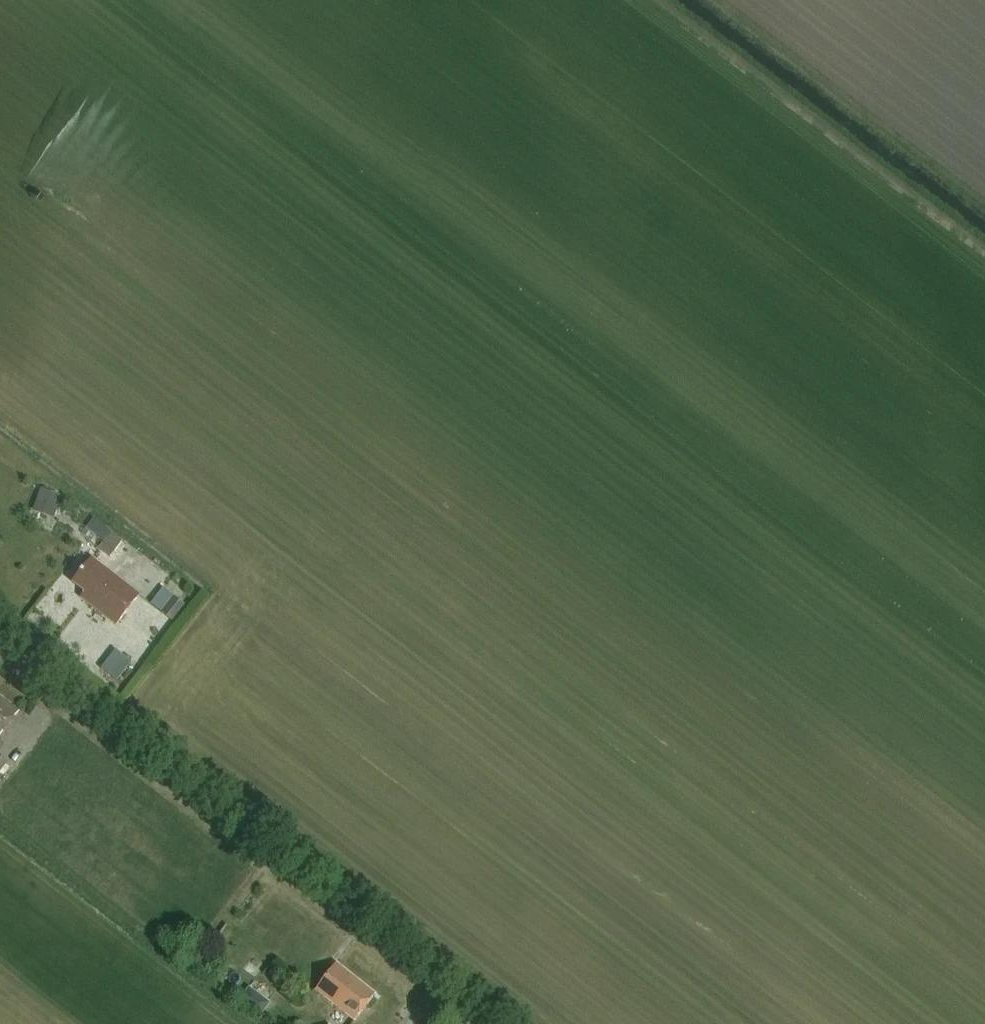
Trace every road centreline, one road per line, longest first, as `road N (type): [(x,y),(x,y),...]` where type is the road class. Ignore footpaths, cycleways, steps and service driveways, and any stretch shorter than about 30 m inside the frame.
road 1 (unclassified): [(472,1023),(0,653)]

